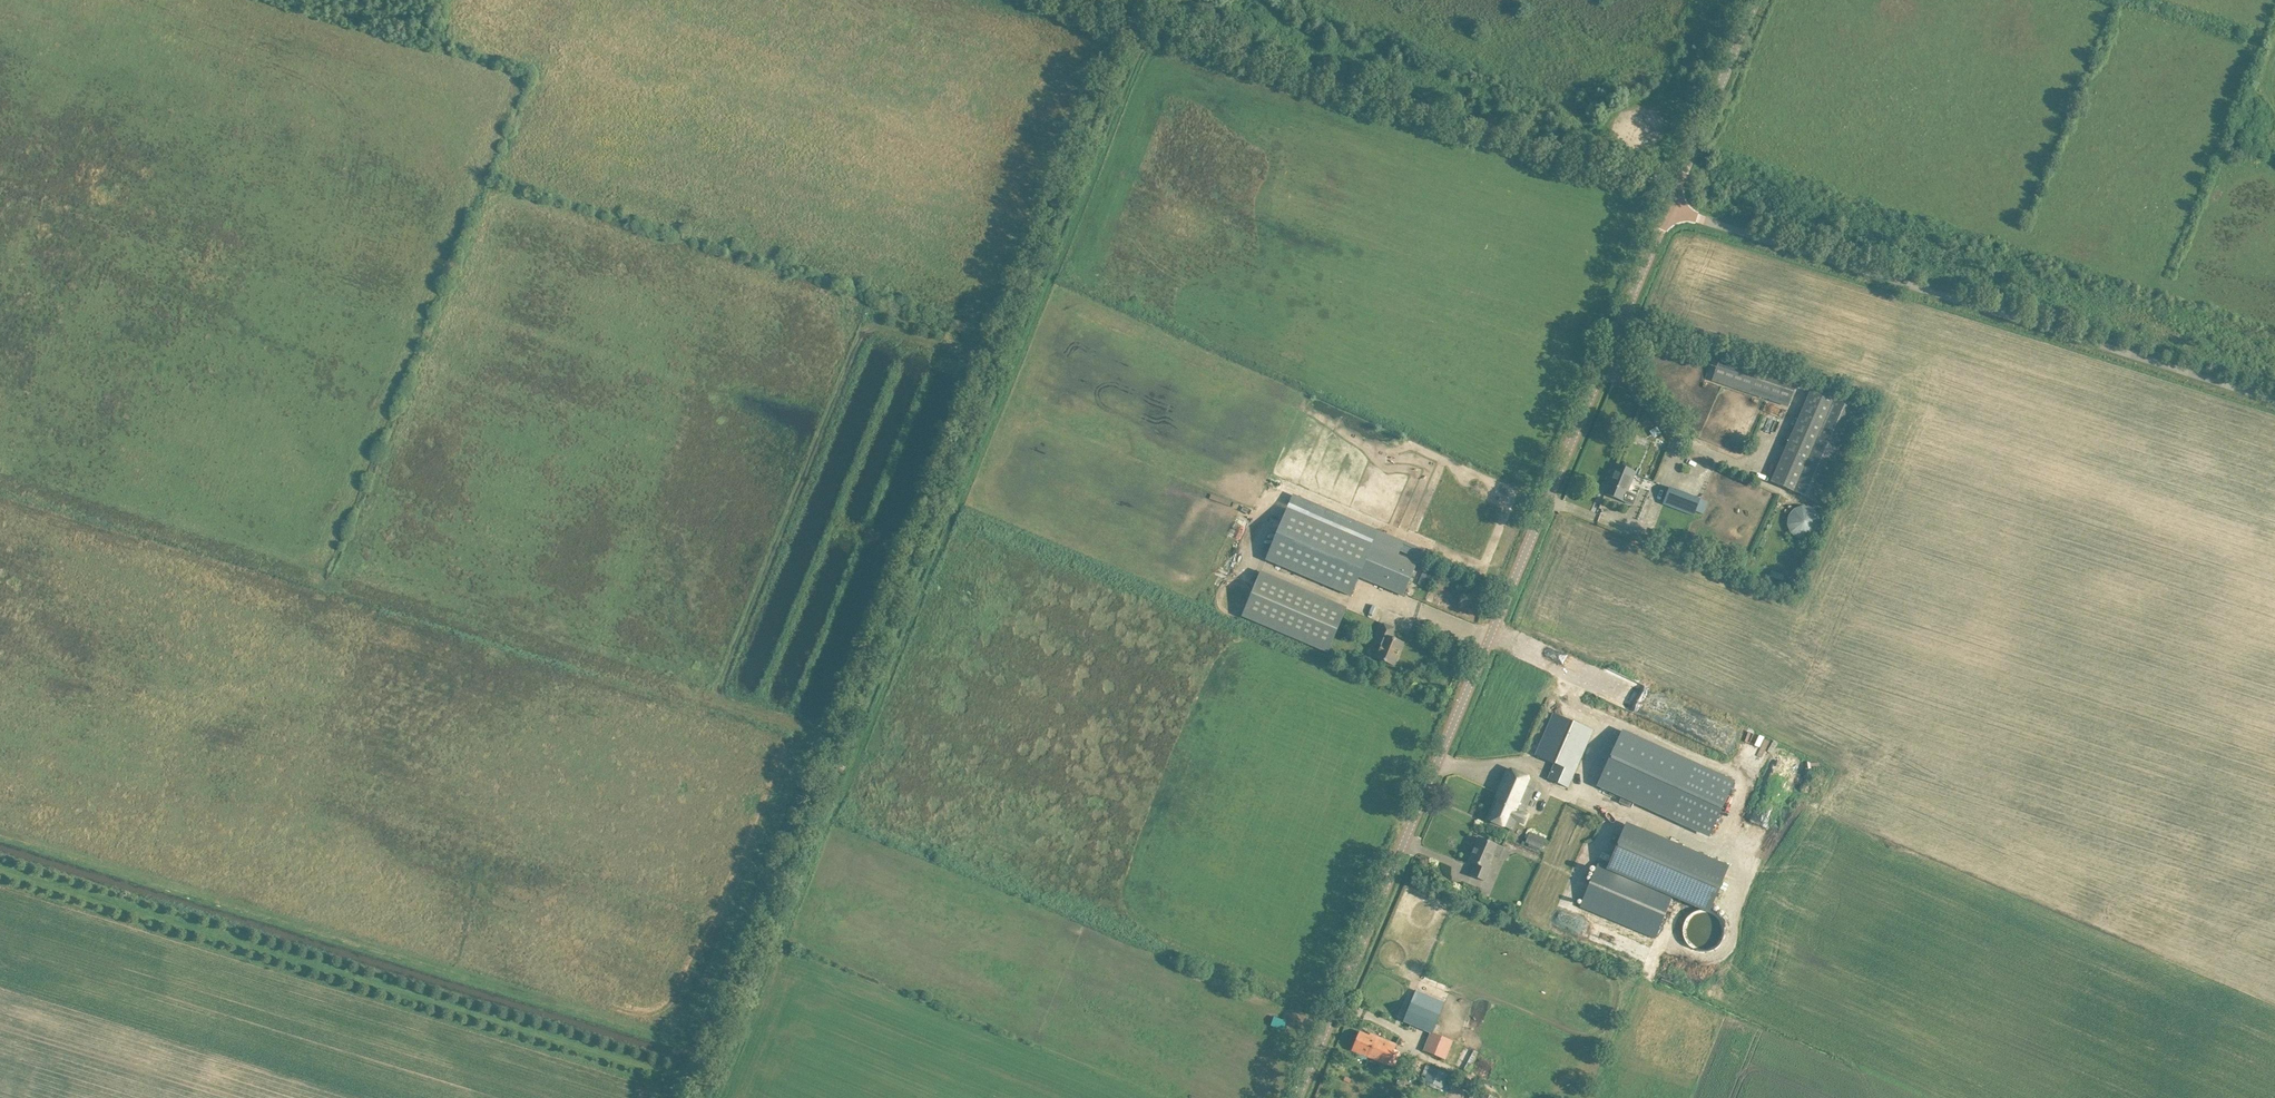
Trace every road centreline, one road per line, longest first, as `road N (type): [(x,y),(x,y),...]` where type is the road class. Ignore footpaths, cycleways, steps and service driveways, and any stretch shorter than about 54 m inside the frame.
road 1 (tertiary): [(1299,1097),(1669,208)]
road 2 (track): [(1131,18),(839,733)]
road 3 (unclassified): [(2274,401),(1669,208)]
road 4 (track): [(1678,187),(1072,0)]
road 5 (track): [(835,752),(694,1097)]
road 6 (tertiary): [(1669,208),(1756,0)]

